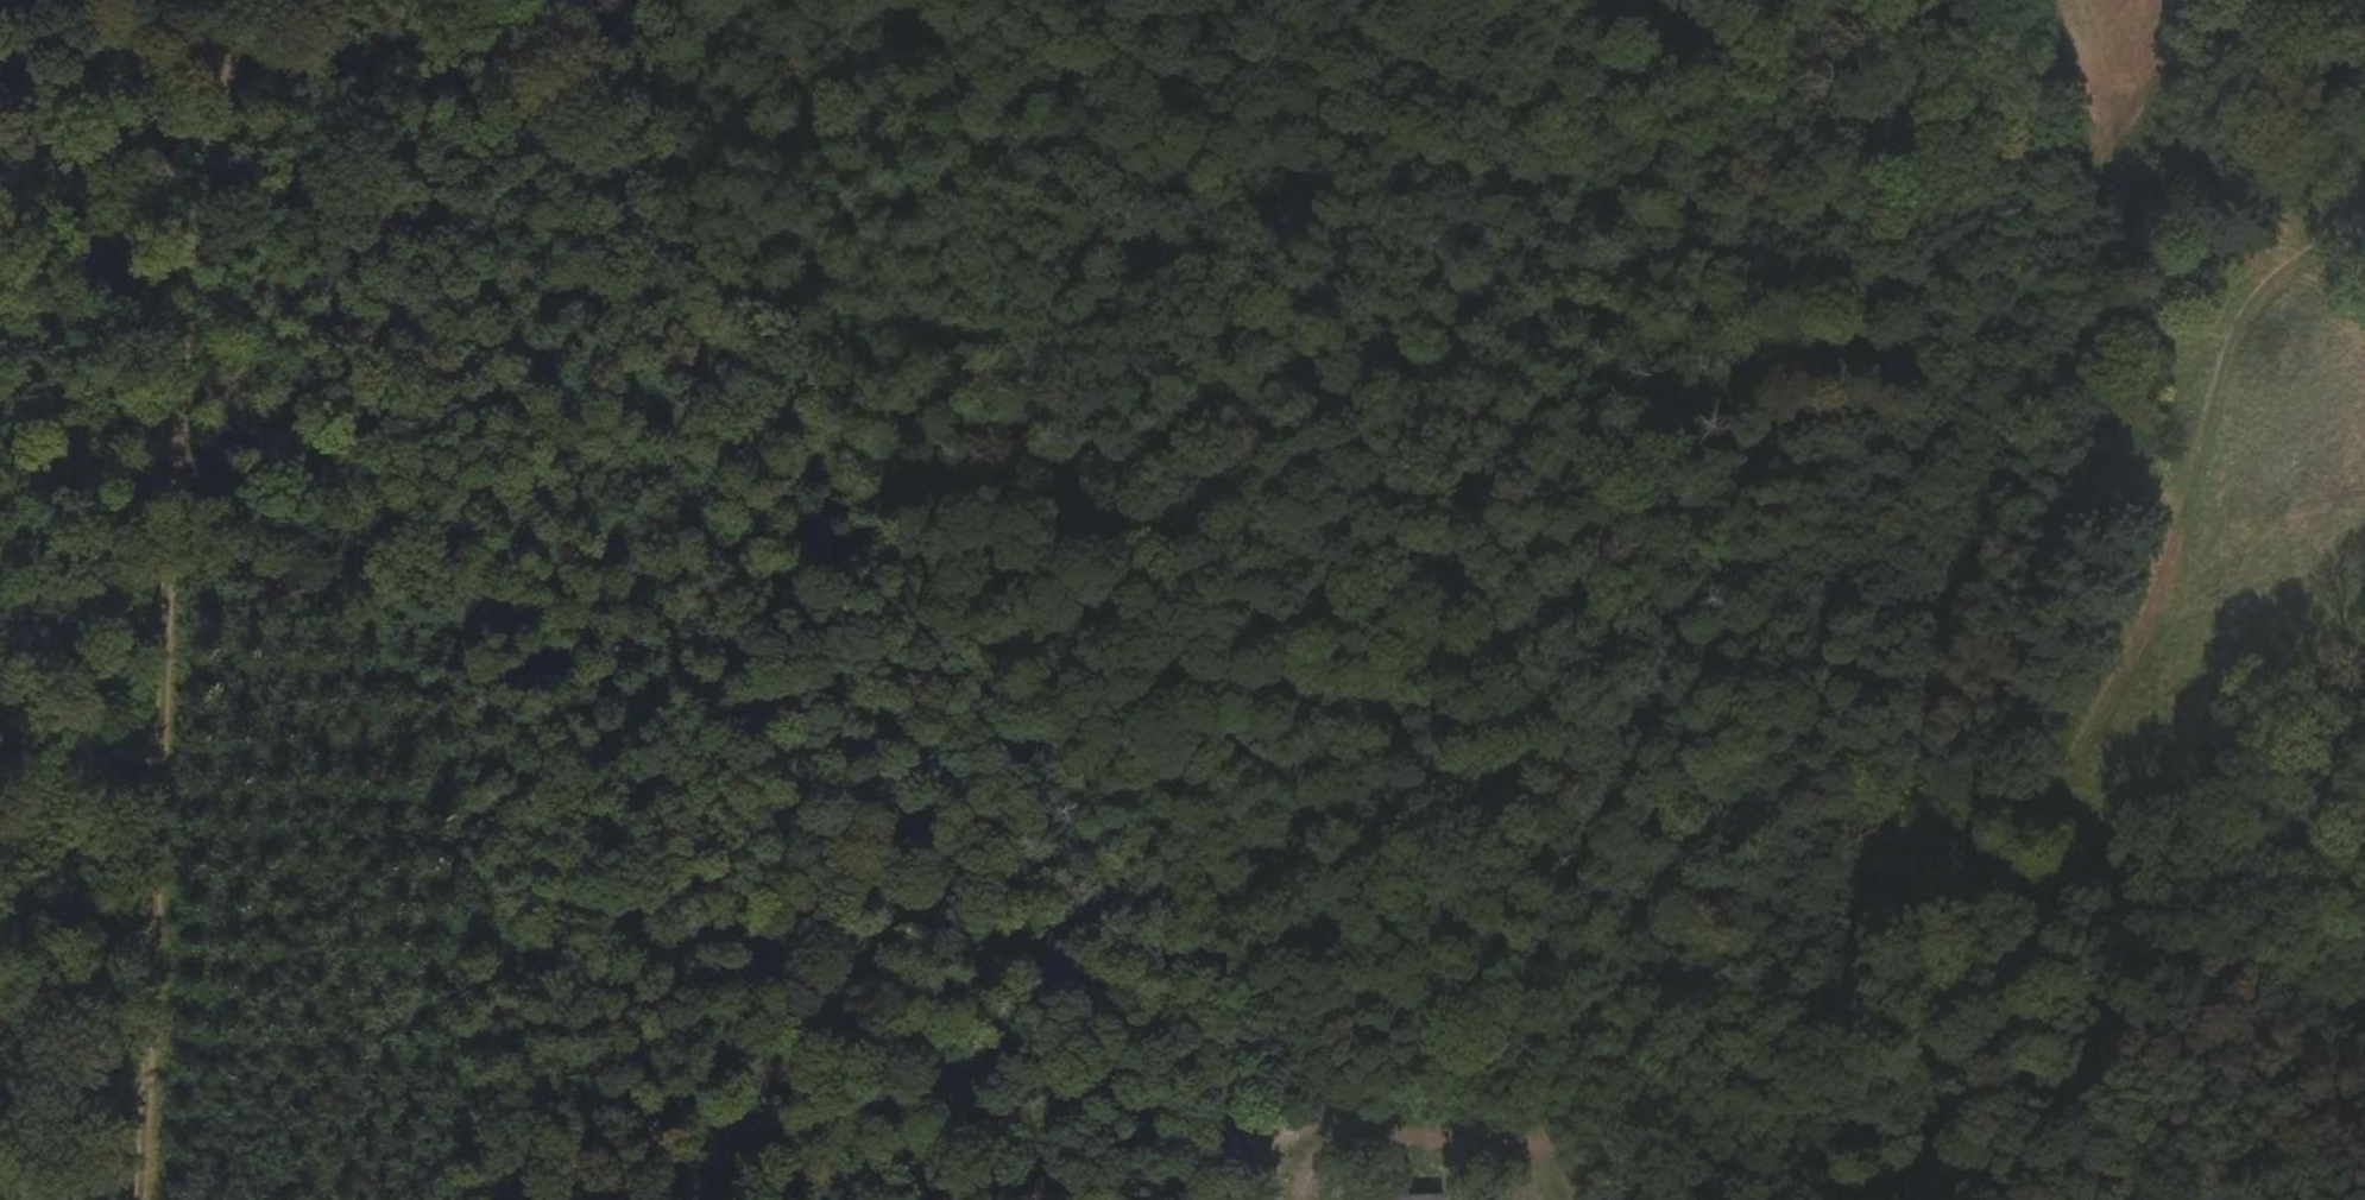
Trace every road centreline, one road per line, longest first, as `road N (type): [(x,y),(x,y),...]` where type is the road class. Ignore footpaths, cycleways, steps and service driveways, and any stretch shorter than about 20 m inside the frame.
road 1 (track): [(2214,0),(1995,448),(1785,1199)]
road 2 (track): [(129,1199),(159,607),(251,0)]

